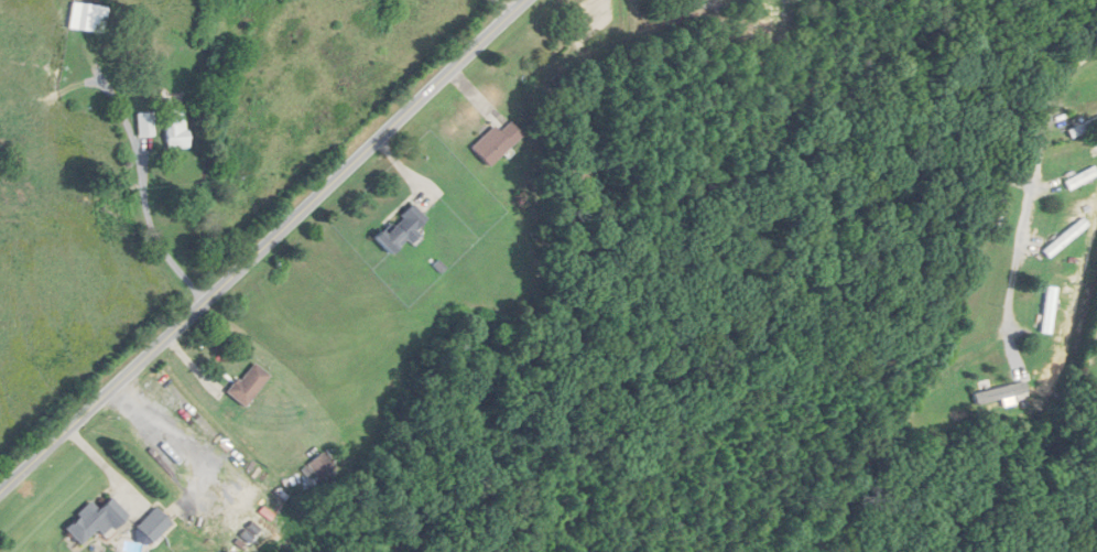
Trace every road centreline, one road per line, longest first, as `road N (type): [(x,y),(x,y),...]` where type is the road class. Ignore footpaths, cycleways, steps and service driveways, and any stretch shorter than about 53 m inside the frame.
road 1 (residential): [(0,492),(530,0)]

